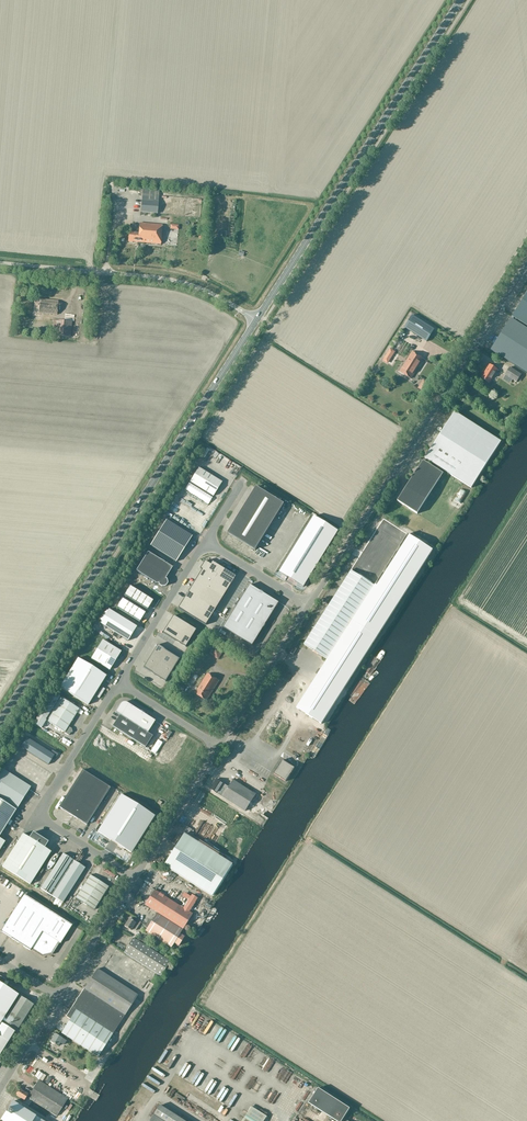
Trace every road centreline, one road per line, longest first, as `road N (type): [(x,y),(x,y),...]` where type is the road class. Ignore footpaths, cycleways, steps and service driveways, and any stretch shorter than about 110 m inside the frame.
road 1 (primary): [(0,722),(256,320)]
road 2 (unclassified): [(308,606),(526,261)]
road 3 (primary): [(256,320),(461,0)]
road 4 (residential): [(134,879),(48,823),(42,810),(118,682)]
road 5 (unclassified): [(256,320),(170,280),(0,264)]
road 6 (unclassified): [(0,1088),(134,879)]
road 7 (unclassified): [(219,746),(308,606)]
road 8 (residential): [(118,682),(205,542)]
road 9 (unclassified): [(134,879),(219,746)]
road 10 (residential): [(205,542),(308,606)]

